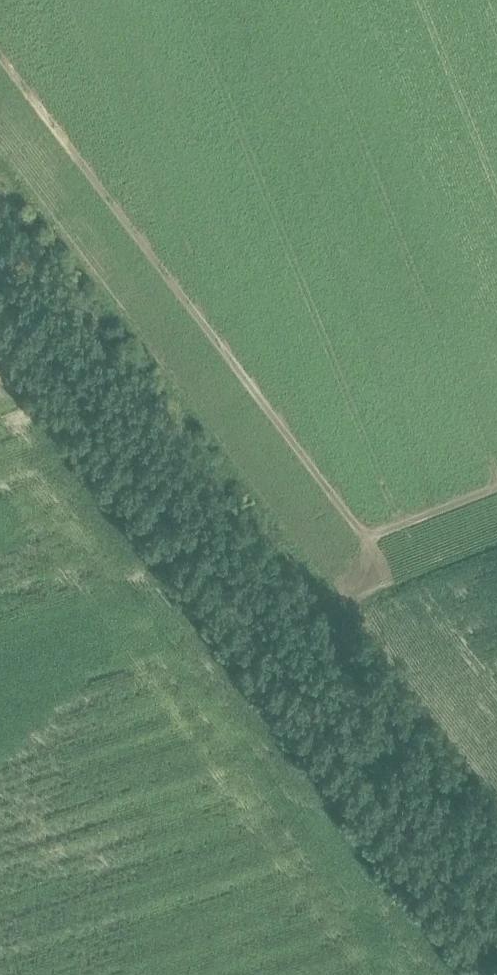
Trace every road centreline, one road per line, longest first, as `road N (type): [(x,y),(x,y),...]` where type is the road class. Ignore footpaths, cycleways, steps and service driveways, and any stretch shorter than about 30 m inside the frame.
road 1 (tertiary): [(496,912),(418,821),(0,261)]

